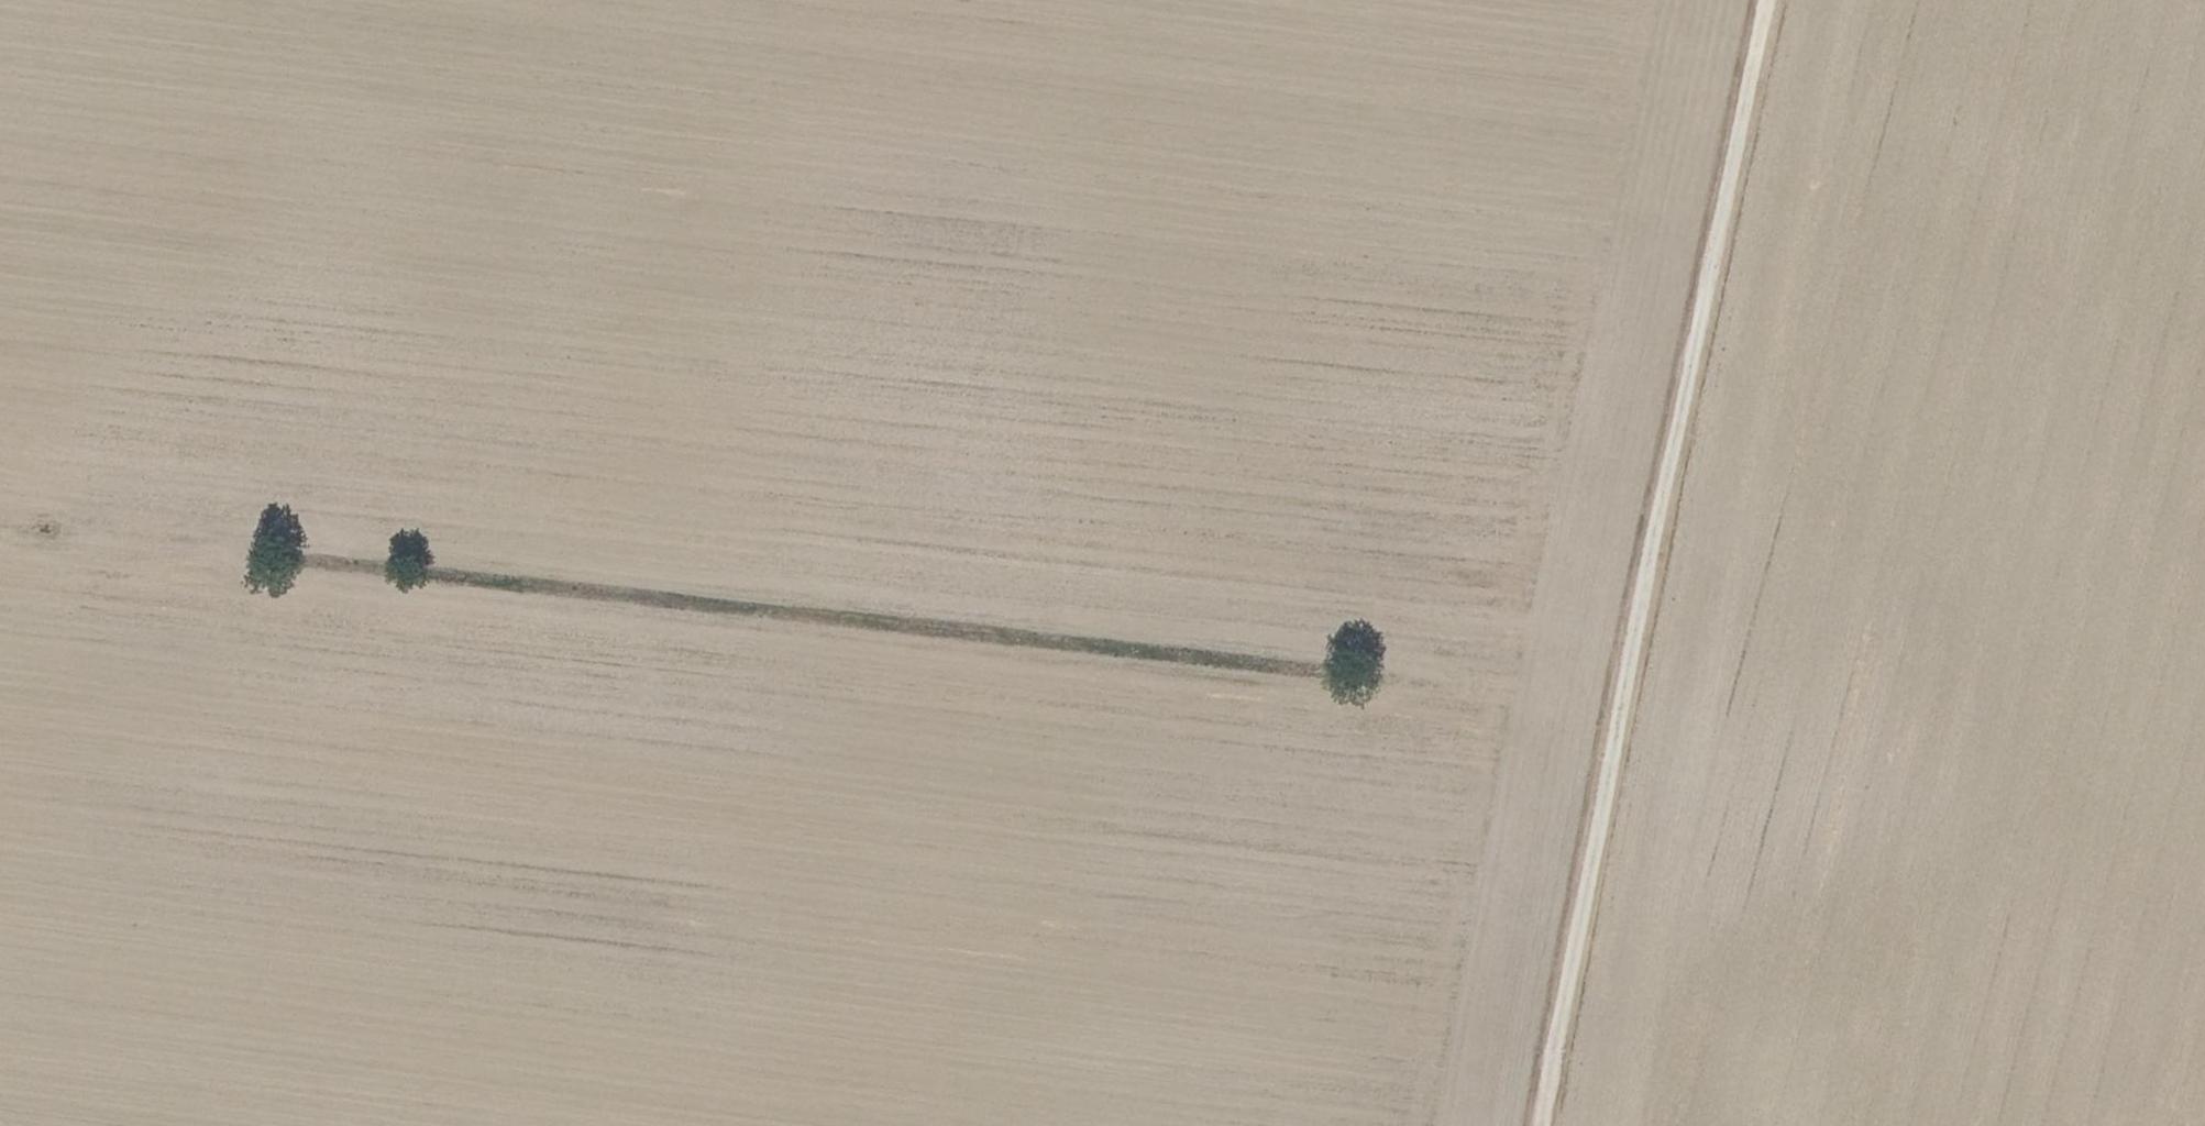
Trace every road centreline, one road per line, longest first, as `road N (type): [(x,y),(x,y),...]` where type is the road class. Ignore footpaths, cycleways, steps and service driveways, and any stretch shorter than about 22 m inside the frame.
road 1 (unclassified): [(1541,1125),(1649,558),(1775,0)]
road 2 (track): [(170,0),(0,884)]

